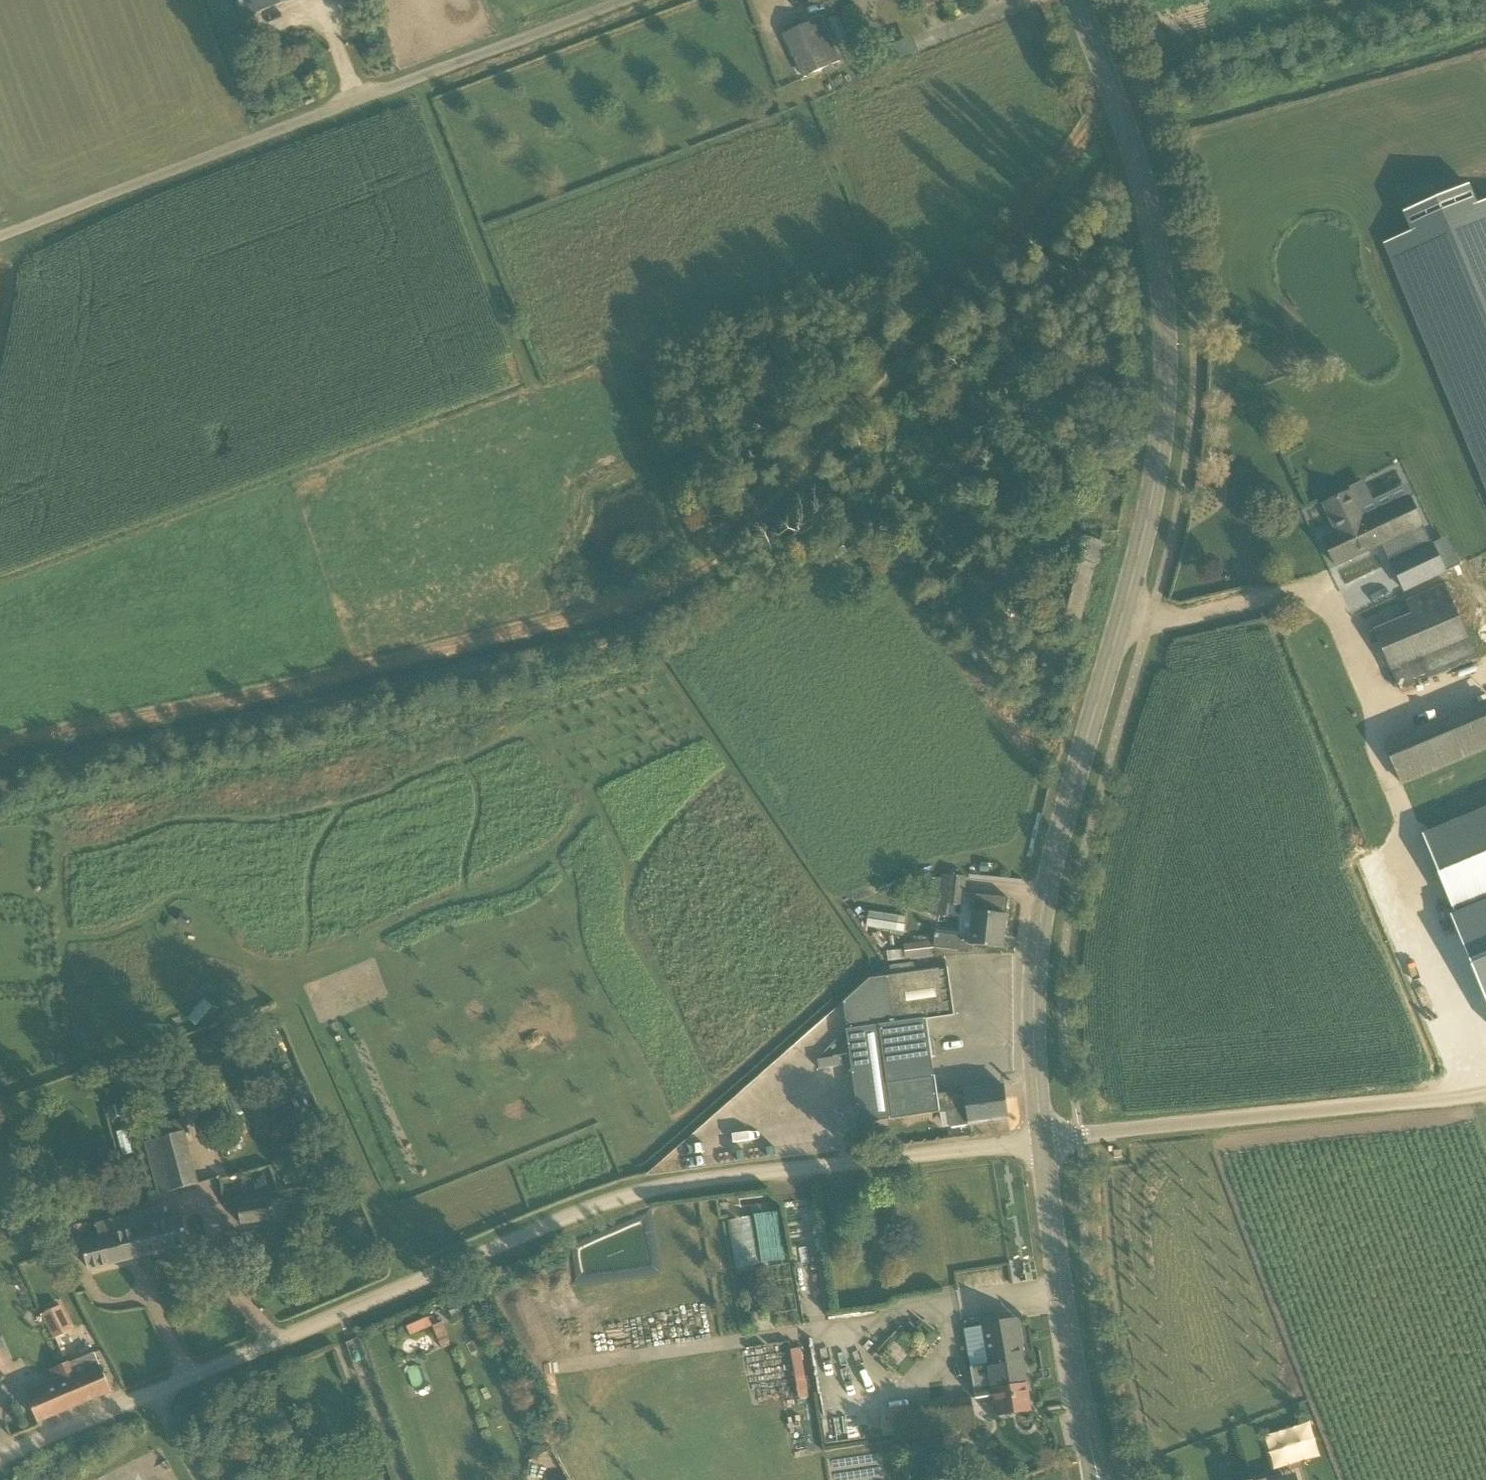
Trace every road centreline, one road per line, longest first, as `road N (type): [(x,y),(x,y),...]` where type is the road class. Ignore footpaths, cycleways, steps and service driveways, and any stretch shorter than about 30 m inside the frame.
road 1 (secondary): [(1044,1142),(1031,1032),(1039,938),(1152,505),(1162,336),(1156,269),(1123,127),(1073,0)]
road 2 (unclassified): [(0,1455),(577,1202),(1044,1142)]
road 3 (unclassified): [(0,240),(645,0)]
road 4 (unclassified): [(1044,1142),(1485,1091)]
road 5 (secondary): [(1093,1452),(1044,1142)]

